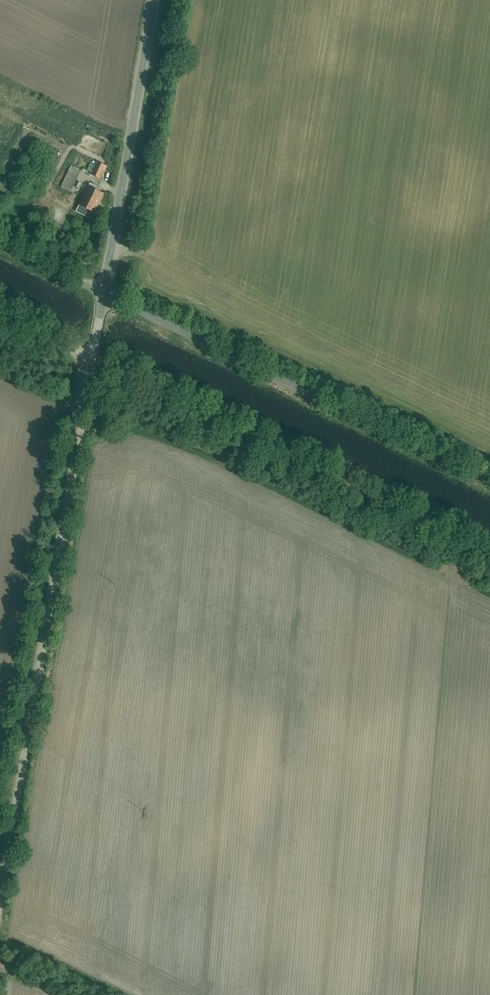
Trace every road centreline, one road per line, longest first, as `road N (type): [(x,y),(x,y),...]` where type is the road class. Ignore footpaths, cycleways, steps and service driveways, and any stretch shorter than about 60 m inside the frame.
road 1 (unclassified): [(0,880),(93,362)]
road 2 (track): [(489,553),(93,362)]
road 3 (unclassified): [(103,293),(489,479)]
road 4 (unclassified): [(103,293),(156,0)]

